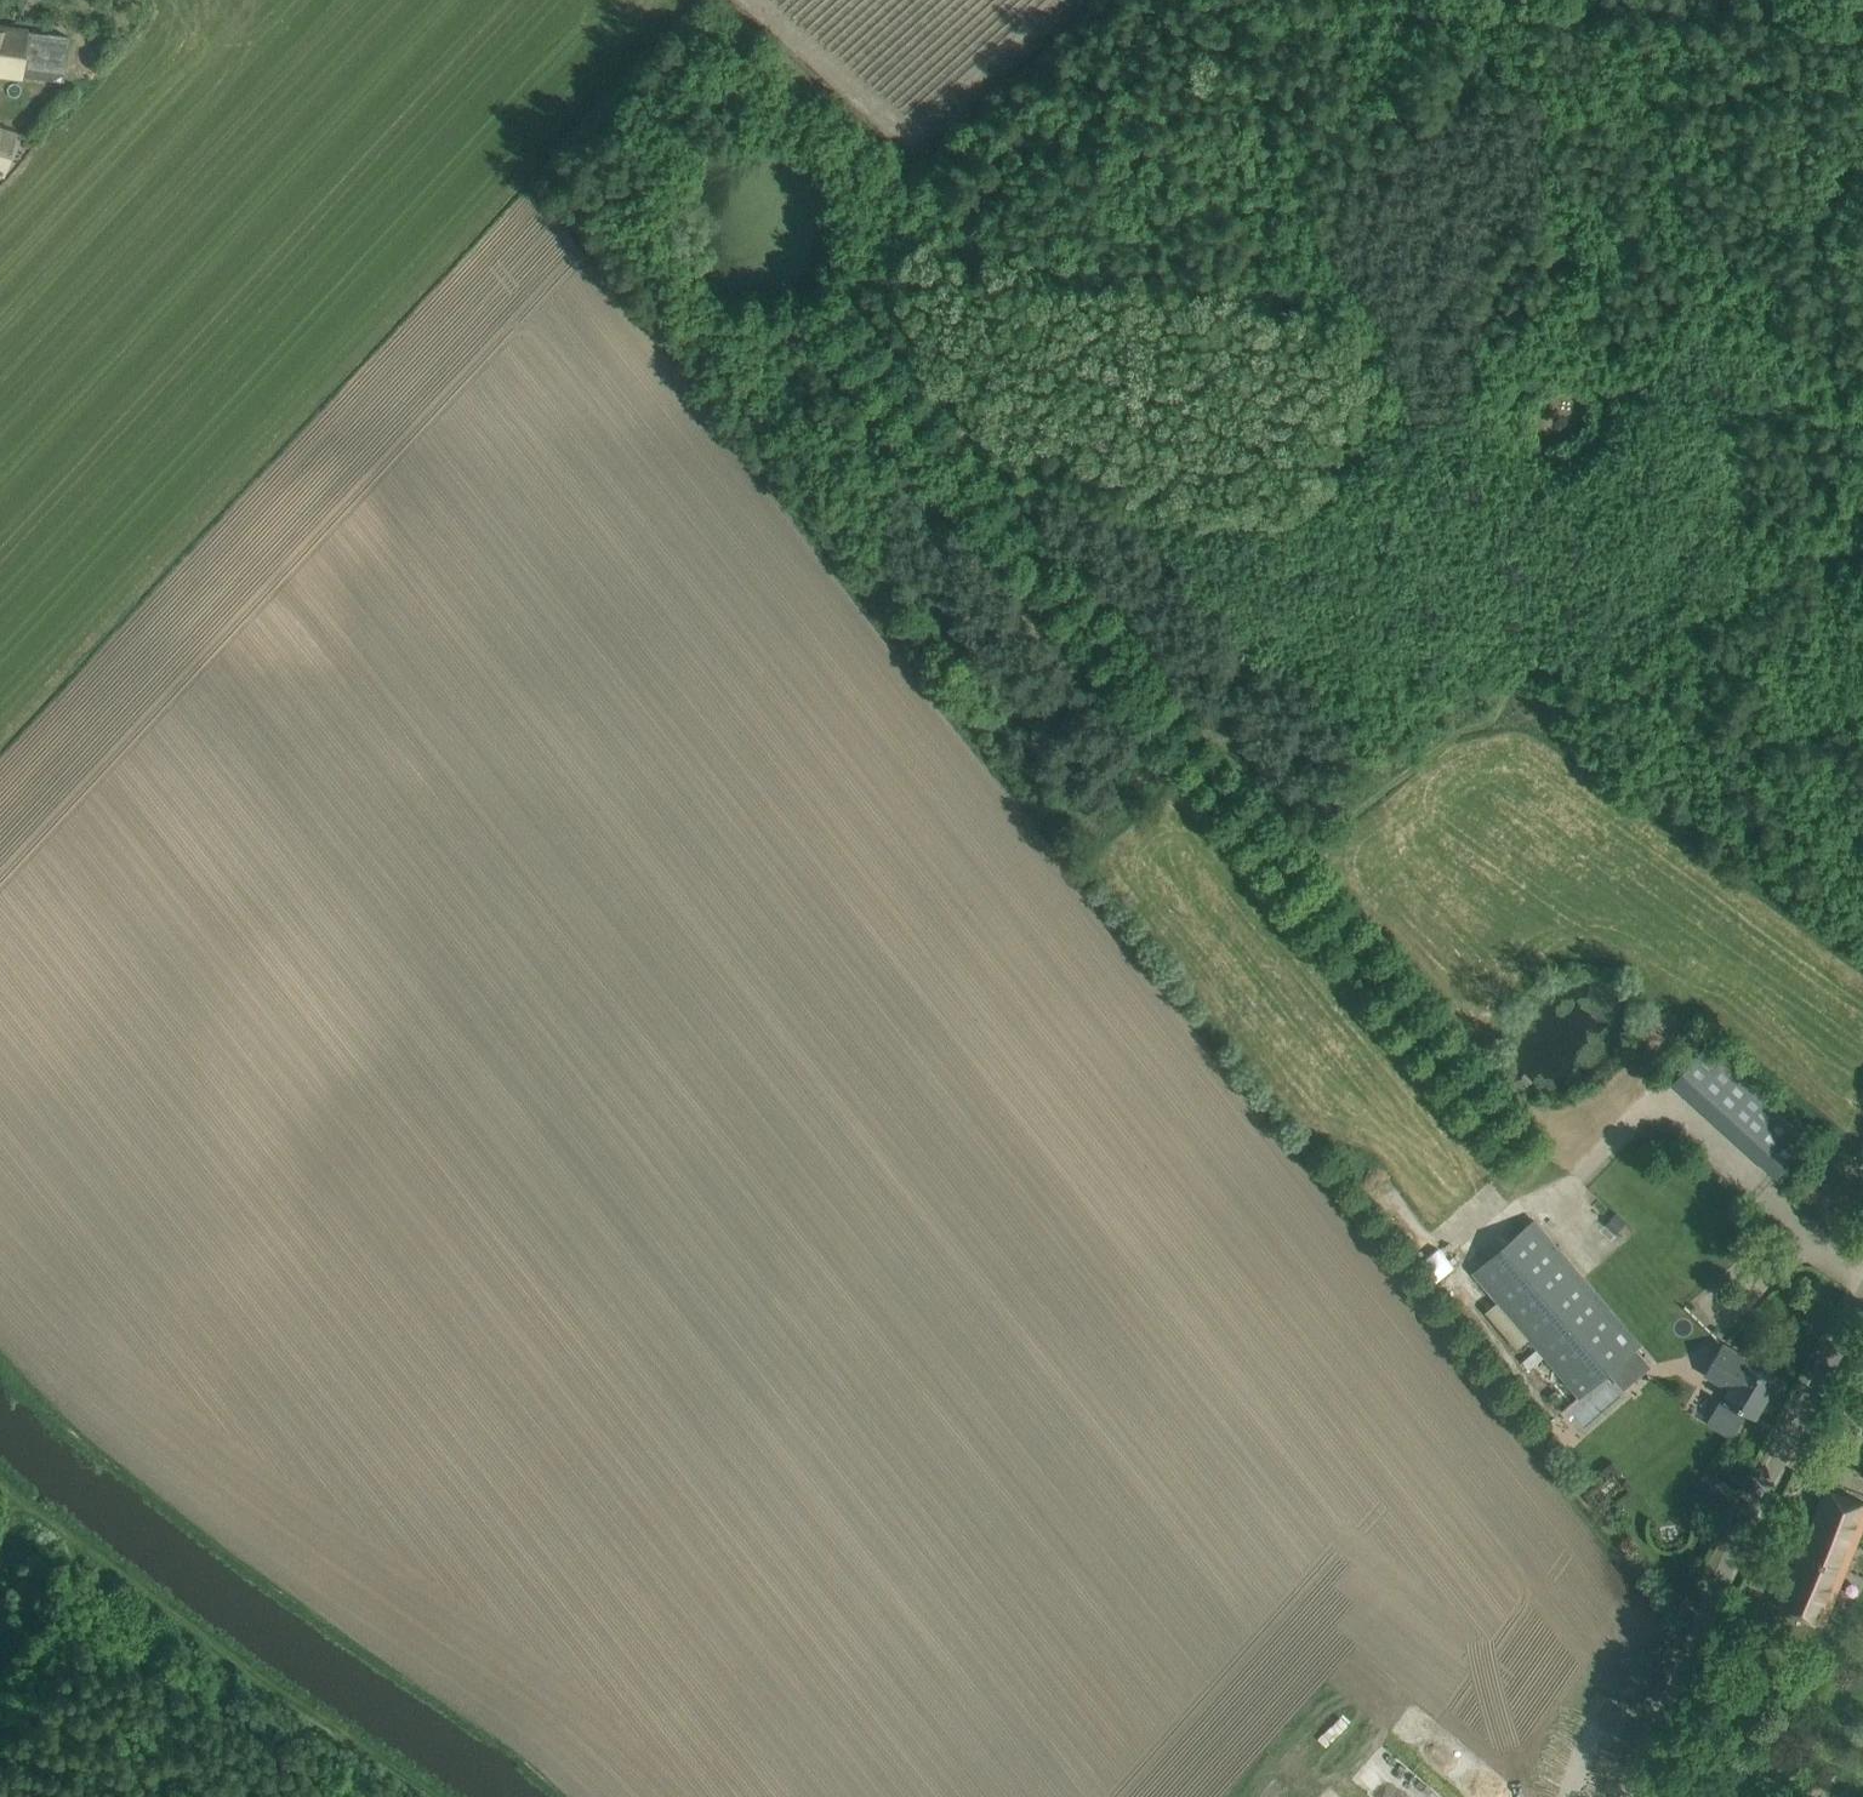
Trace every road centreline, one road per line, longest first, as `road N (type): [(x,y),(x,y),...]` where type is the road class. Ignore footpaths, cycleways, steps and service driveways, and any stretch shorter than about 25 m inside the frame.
road 1 (unclassified): [(1616,1796),(1726,1539),(1862,1274)]

